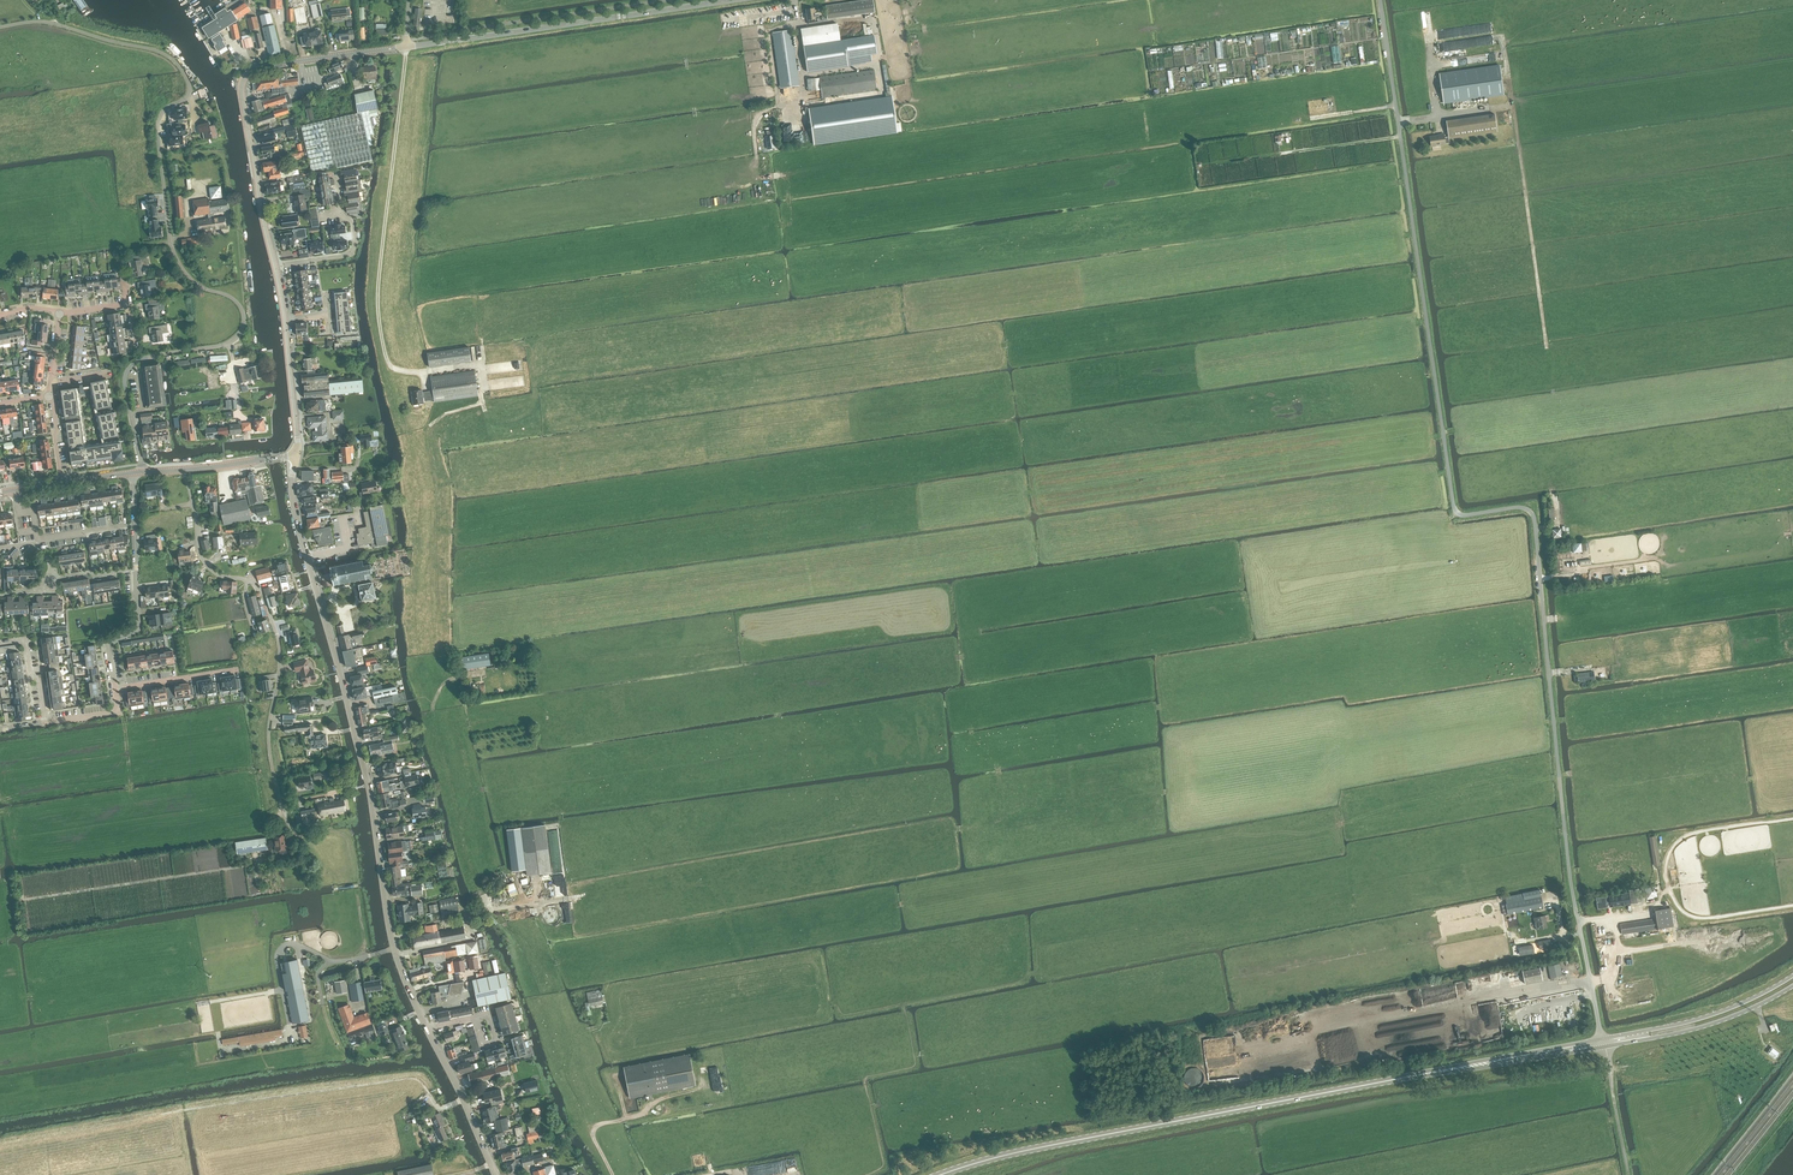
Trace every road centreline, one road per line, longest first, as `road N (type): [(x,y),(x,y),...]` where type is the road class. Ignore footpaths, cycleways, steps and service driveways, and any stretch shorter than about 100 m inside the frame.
road 1 (unclassified): [(1605,1042),(1569,871),(1535,524),(1521,509),(1454,511),(1380,0)]
road 2 (unclassified): [(143,471),(125,383),(130,366),(223,345),(244,320),(234,299),(193,281),(171,243),(158,122),(188,96),(188,83),(171,58),(152,49),(44,22),(0,27)]
road 3 (secondary): [(947,1174),(995,1158),(1605,1042)]
road 4 (tertiary): [(296,455),(295,509),(369,776),(396,955),(429,1030)]
road 5 (unclassified): [(303,837),(294,837),(271,762),(278,636),(256,584),(206,568),(184,470)]
road 6 (tertiary): [(406,47),(733,0)]
road 7 (track): [(161,1115),(411,1080),(429,1093)]
road 8 (track): [(1549,353),(1515,113)]
road 9 (residential): [(115,689),(109,645),(139,627),(133,472)]
road 10 (track): [(456,574),(434,566),(430,428),(484,402)]
road 11 (tertiary): [(252,69),(244,101),(276,266)]
road 12 (track): [(365,957),(349,842),(334,832),(303,837)]
road 13 (tertiary): [(429,1030),(497,1174)]
road 14 (tertiary): [(252,69),(406,47)]
road 15 (secondary): [(1792,975),(1650,1034)]
road 16 (secondary): [(1650,1034),(1711,1026),(1792,985)]
road 17 (tertiary): [(285,319),(296,455)]
road 18 (track): [(560,812),(573,899),(527,905)]
road 19 (track): [(597,1028),(578,1037),(563,1073),(592,1132)]
road 20 (residential): [(276,266),(349,255),(353,221),(342,211)]
road 21 (residential): [(115,689),(236,670)]

